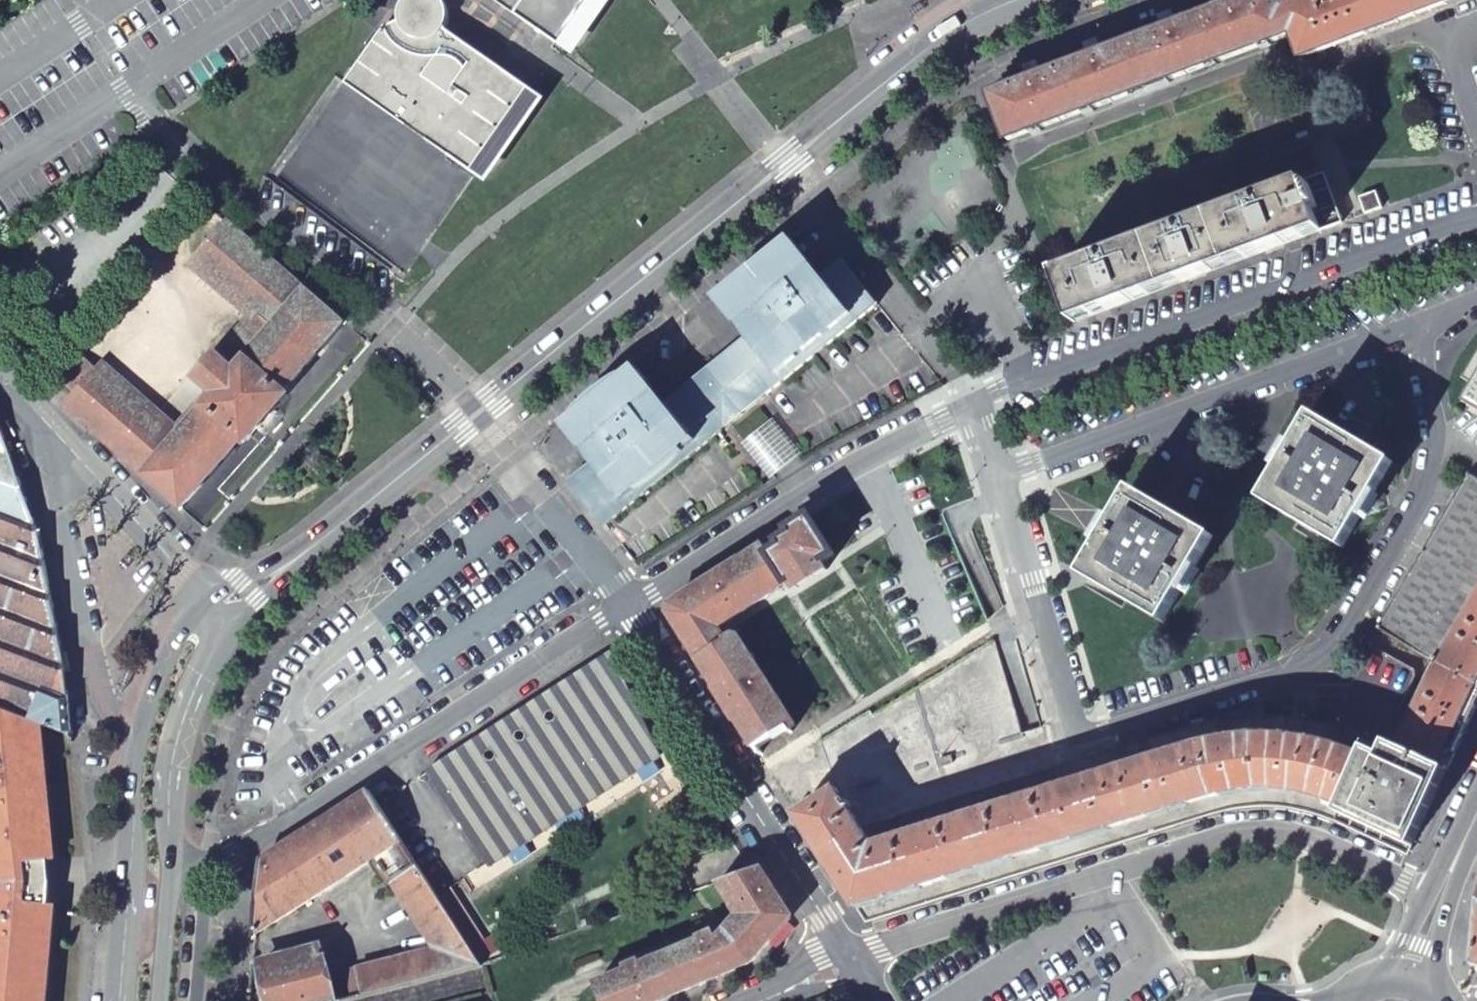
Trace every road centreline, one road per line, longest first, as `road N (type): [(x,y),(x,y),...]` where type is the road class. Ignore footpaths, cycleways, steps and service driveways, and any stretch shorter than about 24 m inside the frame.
road 1 (residential): [(1001,475),(1079,738),(1297,668),(1348,627),(1429,487),(1439,439),(1425,358),(1432,318)]
road 2 (primary): [(395,477),(914,60)]
road 3 (residential): [(851,954),(1265,825),(1307,831),(1440,890)]
road 4 (unclassified): [(505,447),(895,126),(973,72)]
road 5 (residential): [(1476,217),(974,407)]
road 6 (residential): [(204,866),(626,603)]
road 7 (unclassified): [(204,866),(216,771),(244,687),(277,635),(455,490)]
road 8 (residential): [(1001,475),(1432,318)]
road 9 (residential): [(626,603),(851,954)]
road 10 (residential): [(626,603),(974,407)]
road 11 (residential): [(20,397),(58,512),(99,690),(106,705),(142,728)]
road 12 (residential): [(20,397),(225,613)]
road 13 (primary): [(169,883),(176,744),(225,613)]
road 14 (primary): [(142,728),(120,1000)]
road 15 (primary): [(225,613),(395,477)]
road 16 (unclassified): [(505,447),(626,603)]
road 17 (unclassified): [(973,72),(1134,0)]
road 18 (primary): [(225,613),(176,636),(142,728)]
road 19 (unclassified): [(194,1000),(204,866)]
road 20 (primary): [(914,60),(1022,0)]

